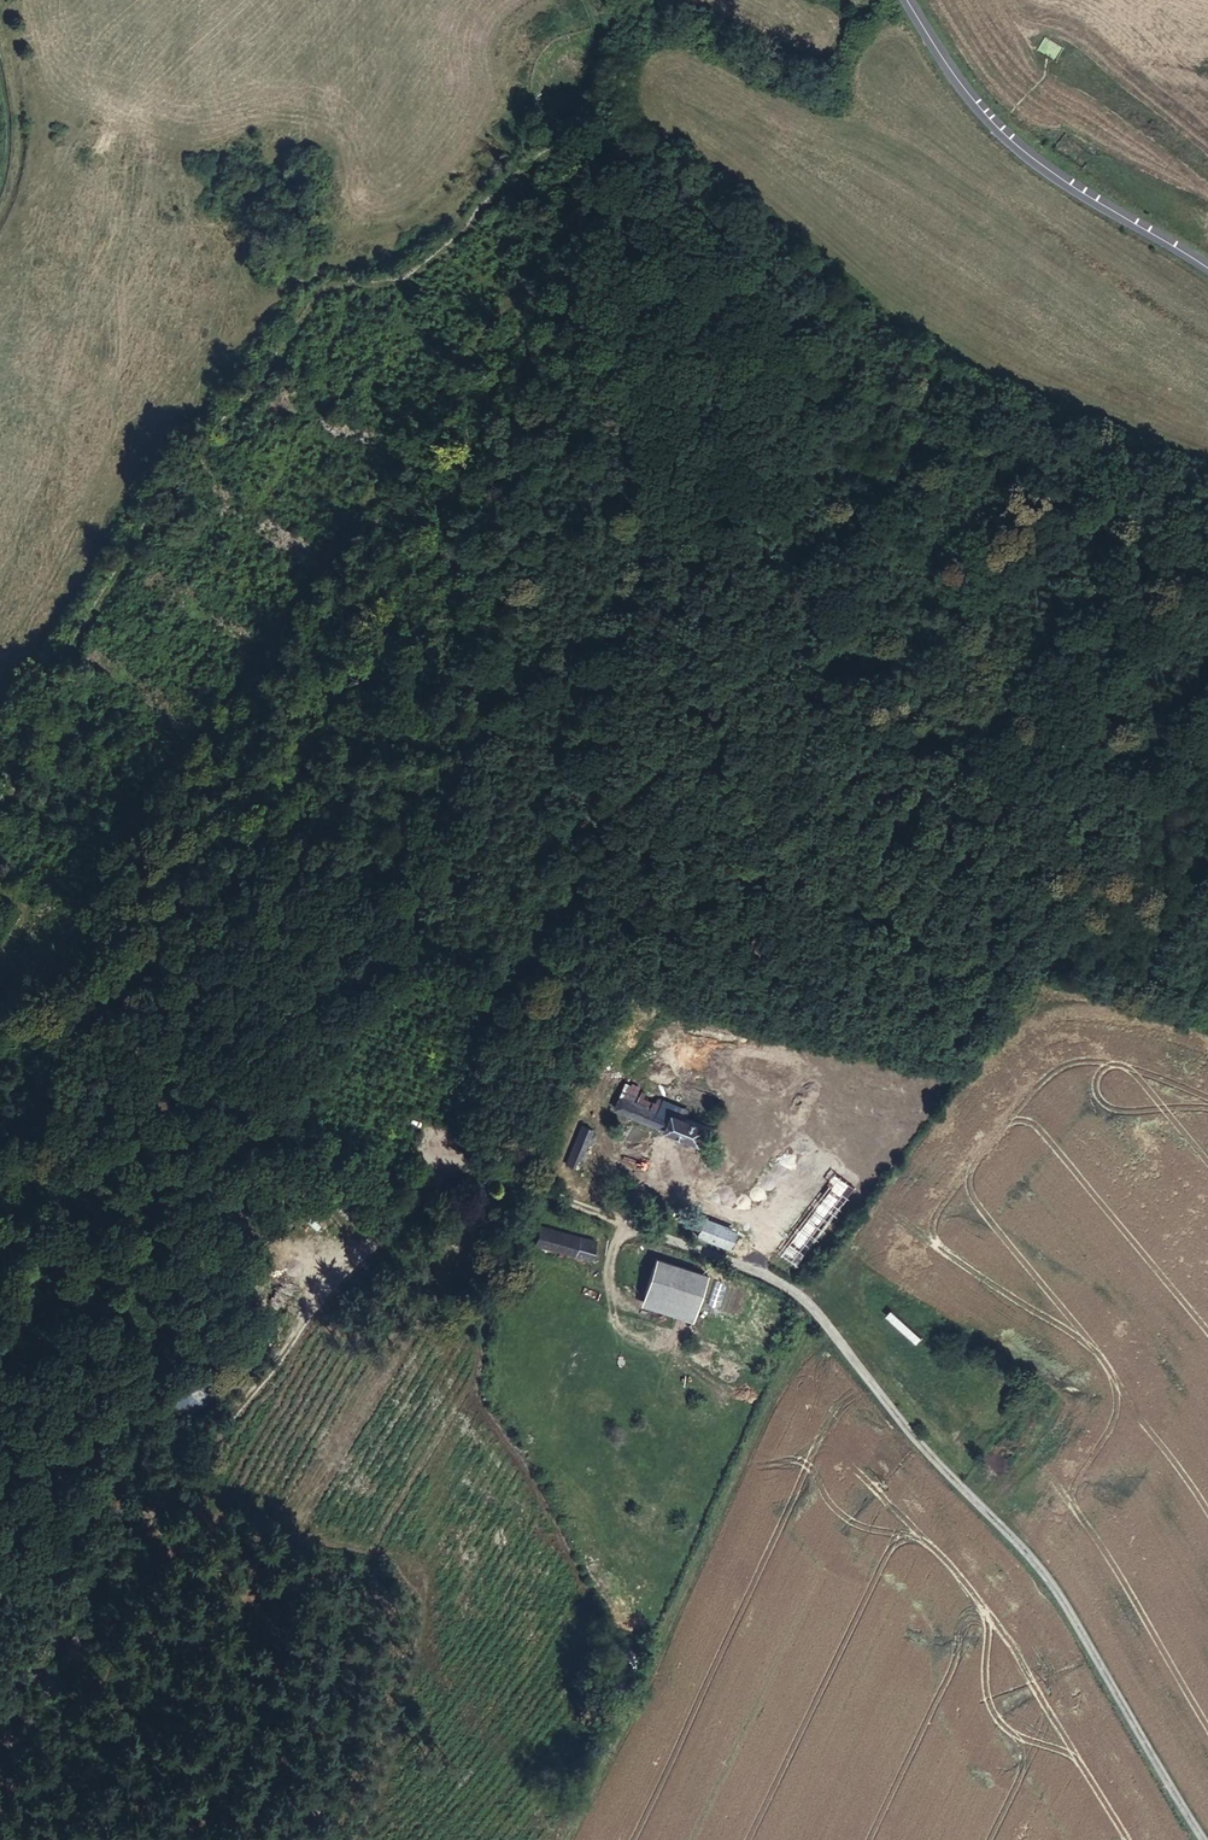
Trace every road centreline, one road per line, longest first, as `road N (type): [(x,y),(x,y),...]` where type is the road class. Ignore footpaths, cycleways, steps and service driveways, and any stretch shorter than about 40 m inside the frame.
road 1 (unclassified): [(502,1174),(759,1271),(793,1293),(1076,1615),(1206,1839)]
road 2 (track): [(0,1724),(103,1571),(198,1452),(422,1209),(453,1159),(502,1174)]
road 3 (tertiary): [(906,0),(974,104),(1020,150),(1207,275)]

